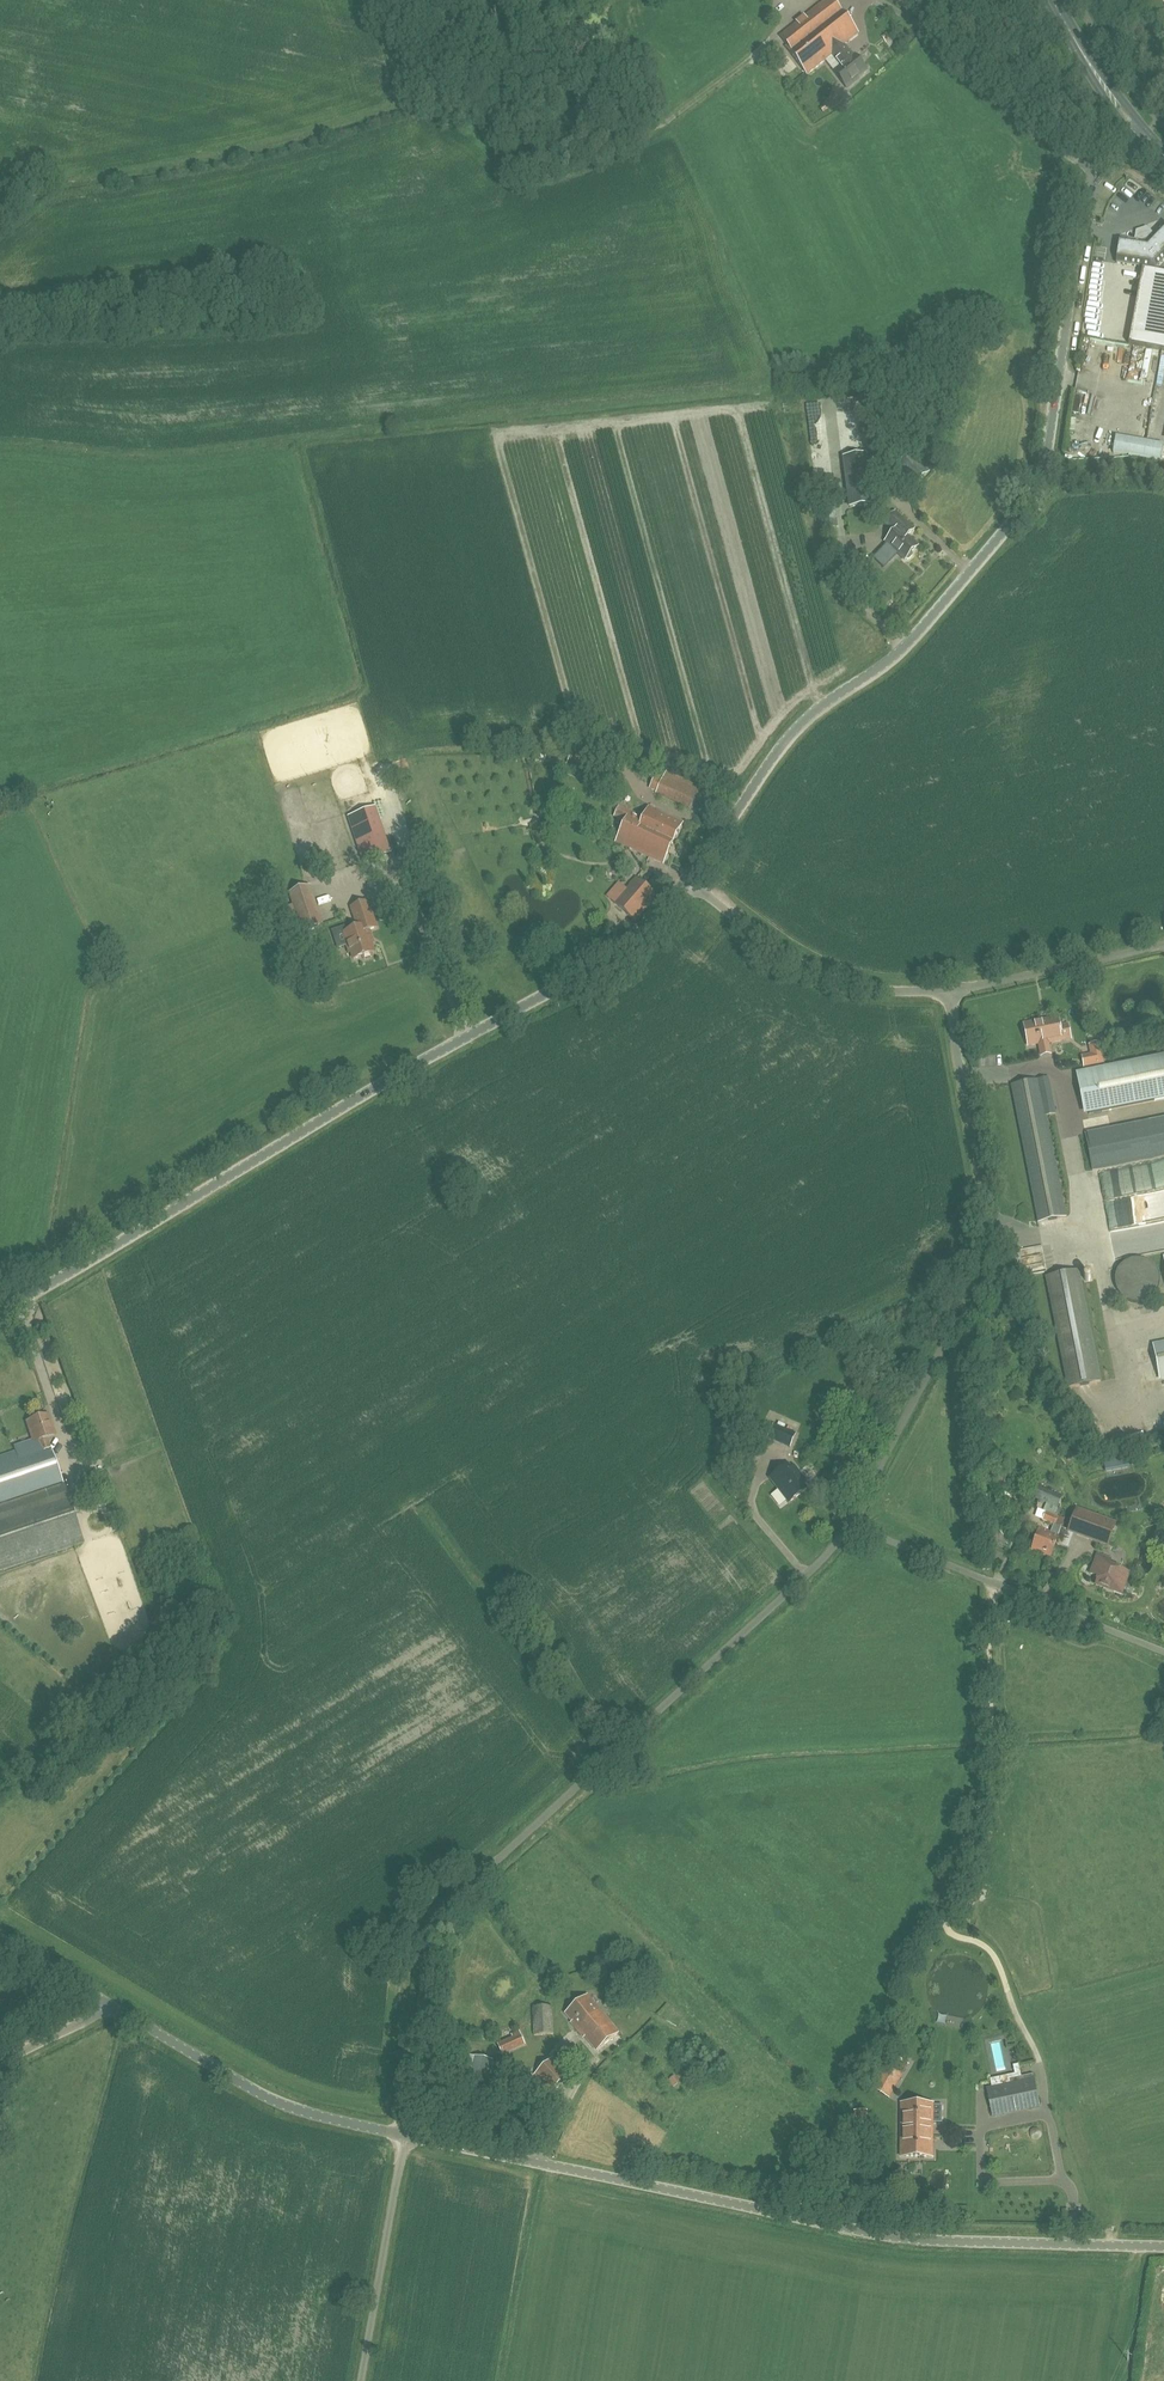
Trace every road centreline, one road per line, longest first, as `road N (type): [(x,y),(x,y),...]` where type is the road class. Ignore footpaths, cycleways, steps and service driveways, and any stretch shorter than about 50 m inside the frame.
road 1 (unclassified): [(686,884),(803,719),(900,648),(1030,501),(1048,460),(1089,207),(1100,178),(1142,135)]
road 2 (unclassified): [(0,1311),(406,1069),(592,970),(660,918),(686,884)]
road 3 (unclassified): [(404,2137),(427,1949),(448,1907),(850,1525)]
road 4 (unclassified): [(1163,2248),(889,2238),(404,2137)]
road 5 (unclassified): [(850,1525),(948,1339),(982,1242),(949,989)]
road 6 (unclassified): [(1163,1653),(850,1525)]
road 7 (unclassified): [(404,2137),(283,2108),(112,2007)]
road 8 (unclassified): [(686,884),(837,984),(913,995),(949,989)]
road 9 (unclassified): [(360,2380),(404,2137)]
road 10 (unclassified): [(949,989),(1163,944)]
road 11 (secondary): [(1056,0),(1142,135)]
road 12 (unclassified): [(112,2007),(0,1941)]
road 13 (unclassified): [(0,2062),(112,2007)]

